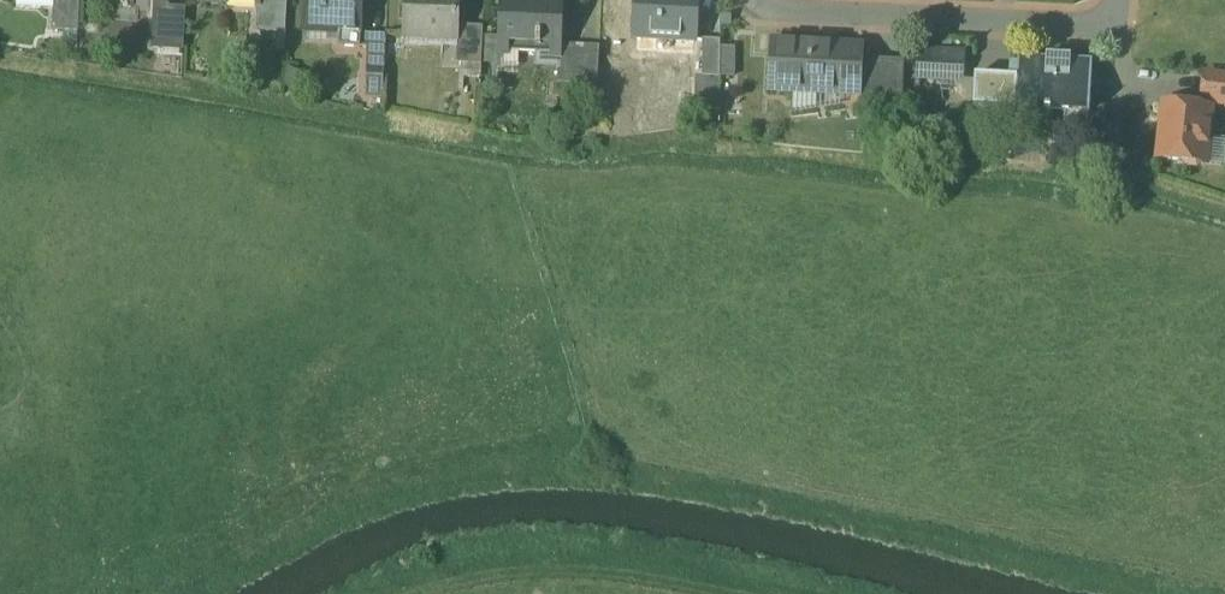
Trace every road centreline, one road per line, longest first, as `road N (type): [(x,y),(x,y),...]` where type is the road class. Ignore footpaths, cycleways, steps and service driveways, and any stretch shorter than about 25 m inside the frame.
road 1 (residential): [(765,0),(1087,25),(1111,13),(1117,0)]

